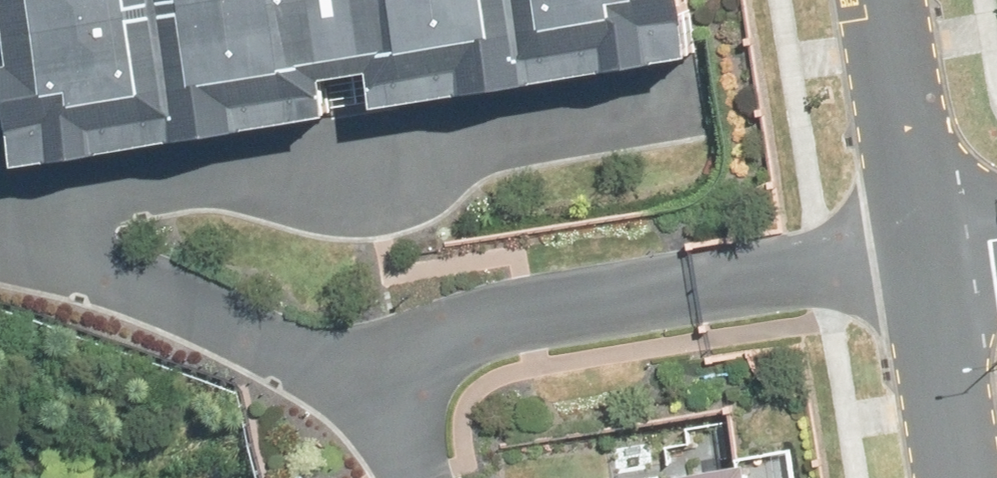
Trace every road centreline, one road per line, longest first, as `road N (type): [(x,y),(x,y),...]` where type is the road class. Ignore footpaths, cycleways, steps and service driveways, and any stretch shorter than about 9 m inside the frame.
road 1 (residential): [(459,344),(326,339),(0,244)]
road 2 (residential): [(459,344),(503,328),(916,257)]
road 3 (tertiary): [(879,0),(916,257)]
road 4 (tertiary): [(916,257),(947,477)]
road 5 (residential): [(447,477),(435,369),(459,344)]

